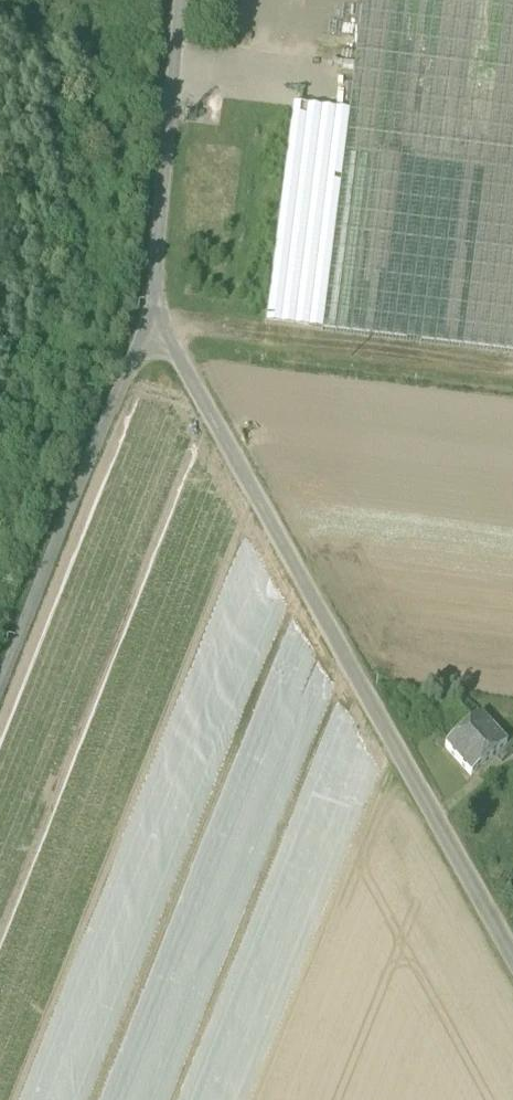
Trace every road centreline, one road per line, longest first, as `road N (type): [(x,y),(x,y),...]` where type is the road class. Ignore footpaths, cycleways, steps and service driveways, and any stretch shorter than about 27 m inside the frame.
road 1 (unclassified): [(150,306),(512,957)]
road 2 (unclassified): [(0,684),(150,306)]
road 3 (unclassified): [(150,306),(180,0)]

